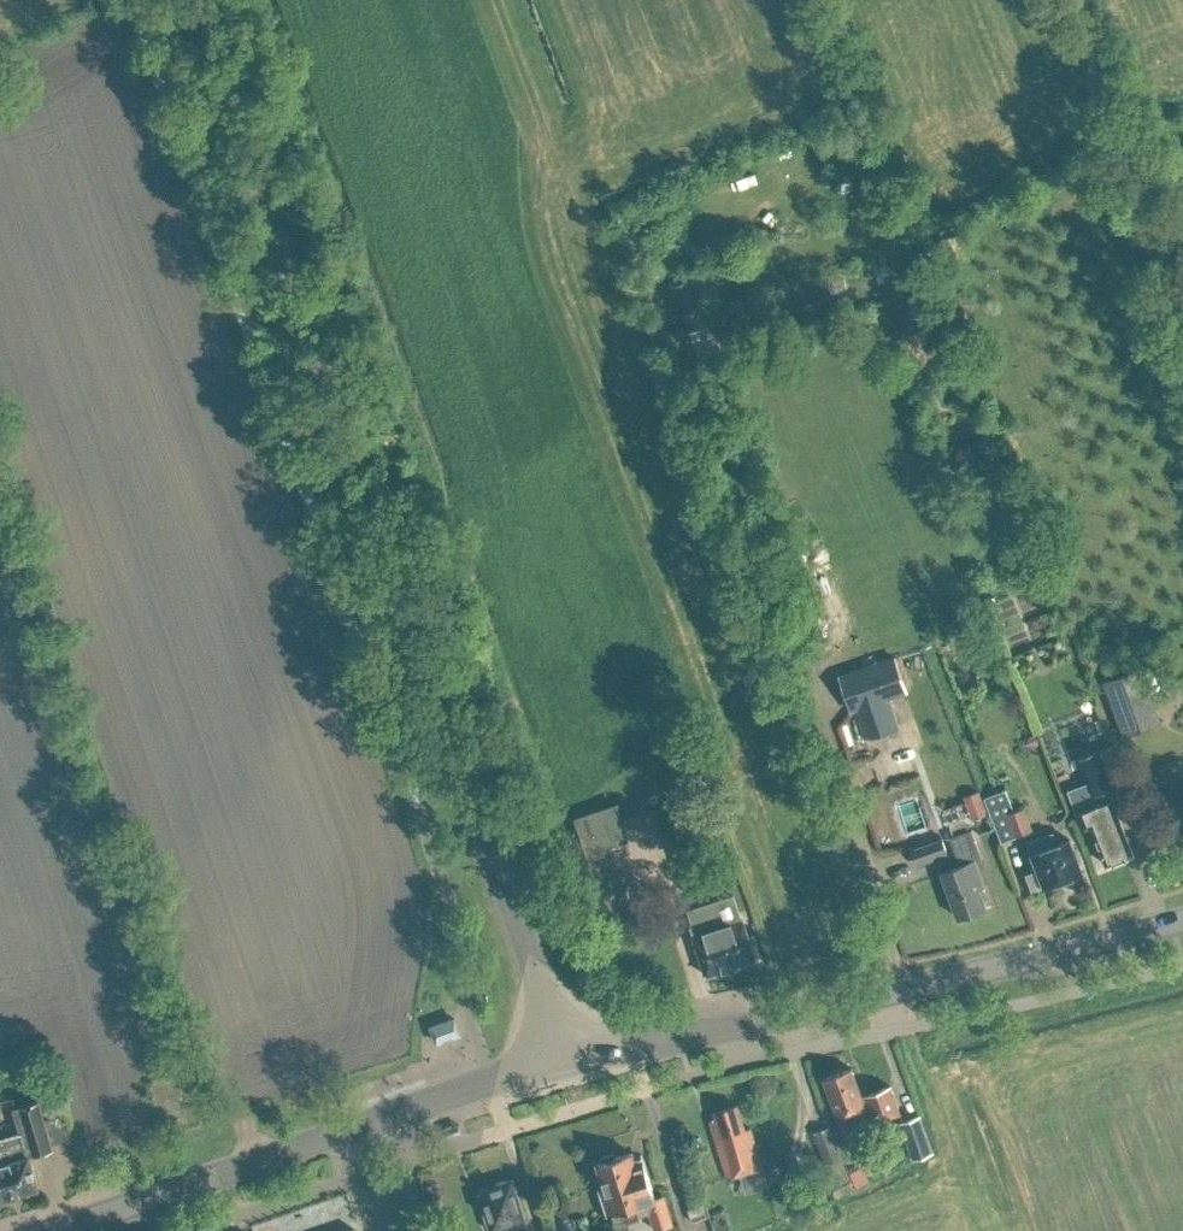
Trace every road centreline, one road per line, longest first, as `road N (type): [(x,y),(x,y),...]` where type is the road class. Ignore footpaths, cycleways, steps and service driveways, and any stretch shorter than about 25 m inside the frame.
road 1 (secondary): [(571,1061),(192,0)]
road 2 (tertiary): [(571,1061),(1182,917)]
road 3 (secondary): [(55,1230),(571,1061)]

